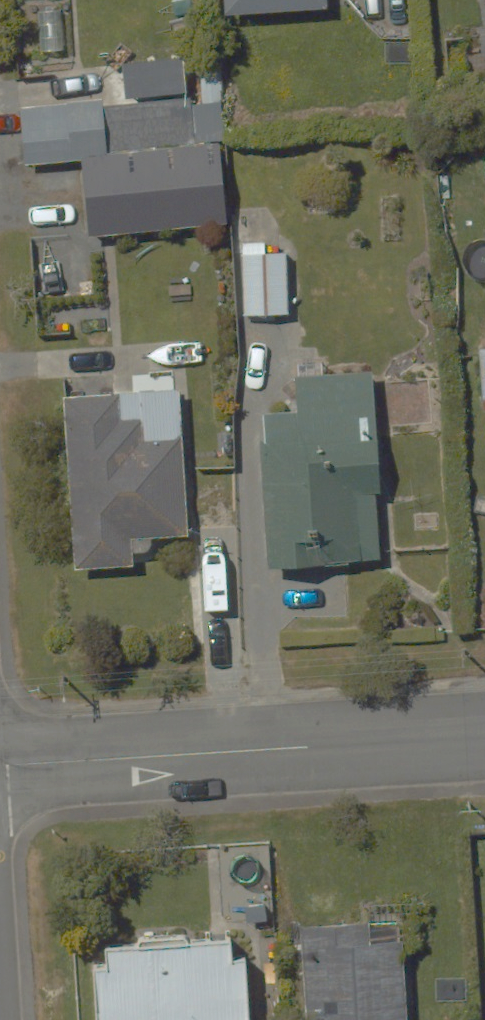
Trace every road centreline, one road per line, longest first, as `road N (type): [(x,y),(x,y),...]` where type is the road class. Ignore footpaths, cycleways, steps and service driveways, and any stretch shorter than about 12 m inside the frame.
road 1 (residential): [(0,766),(484,735)]

